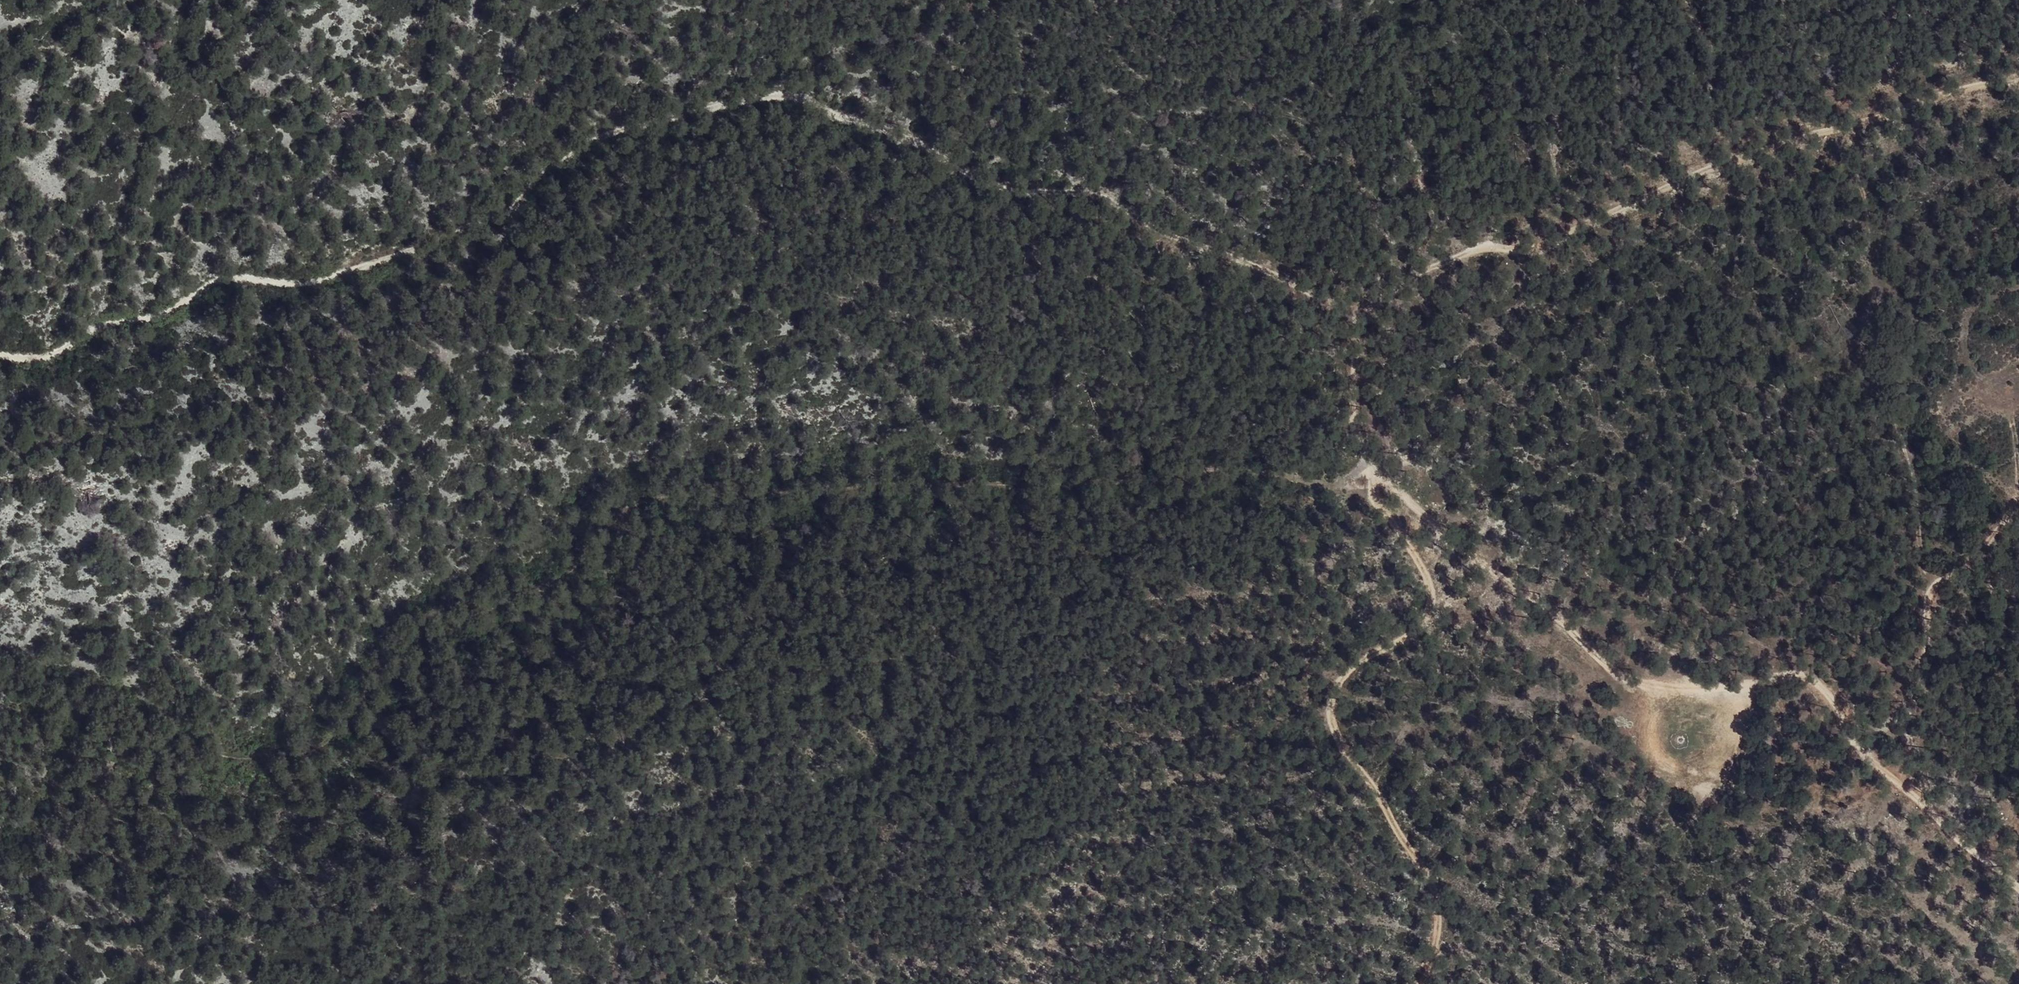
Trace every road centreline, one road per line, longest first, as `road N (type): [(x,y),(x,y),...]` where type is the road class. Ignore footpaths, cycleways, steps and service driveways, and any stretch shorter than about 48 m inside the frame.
road 1 (track): [(2018,891),(1885,773),(1814,683),(1792,675),(1708,689),(1634,681),(1372,472),(1353,396),(1366,310),(1318,297),(1111,200),(992,187),(947,155),(764,93),(598,142),(519,206),(338,284),(209,281),(160,319),(121,321),(50,358),(0,355)]
road 2 (track): [(1372,472),(1373,498),(1401,528),(1431,611),(1353,667),(1333,705),(1390,812),(1444,888),(1445,931),(1430,968),(1413,983)]

